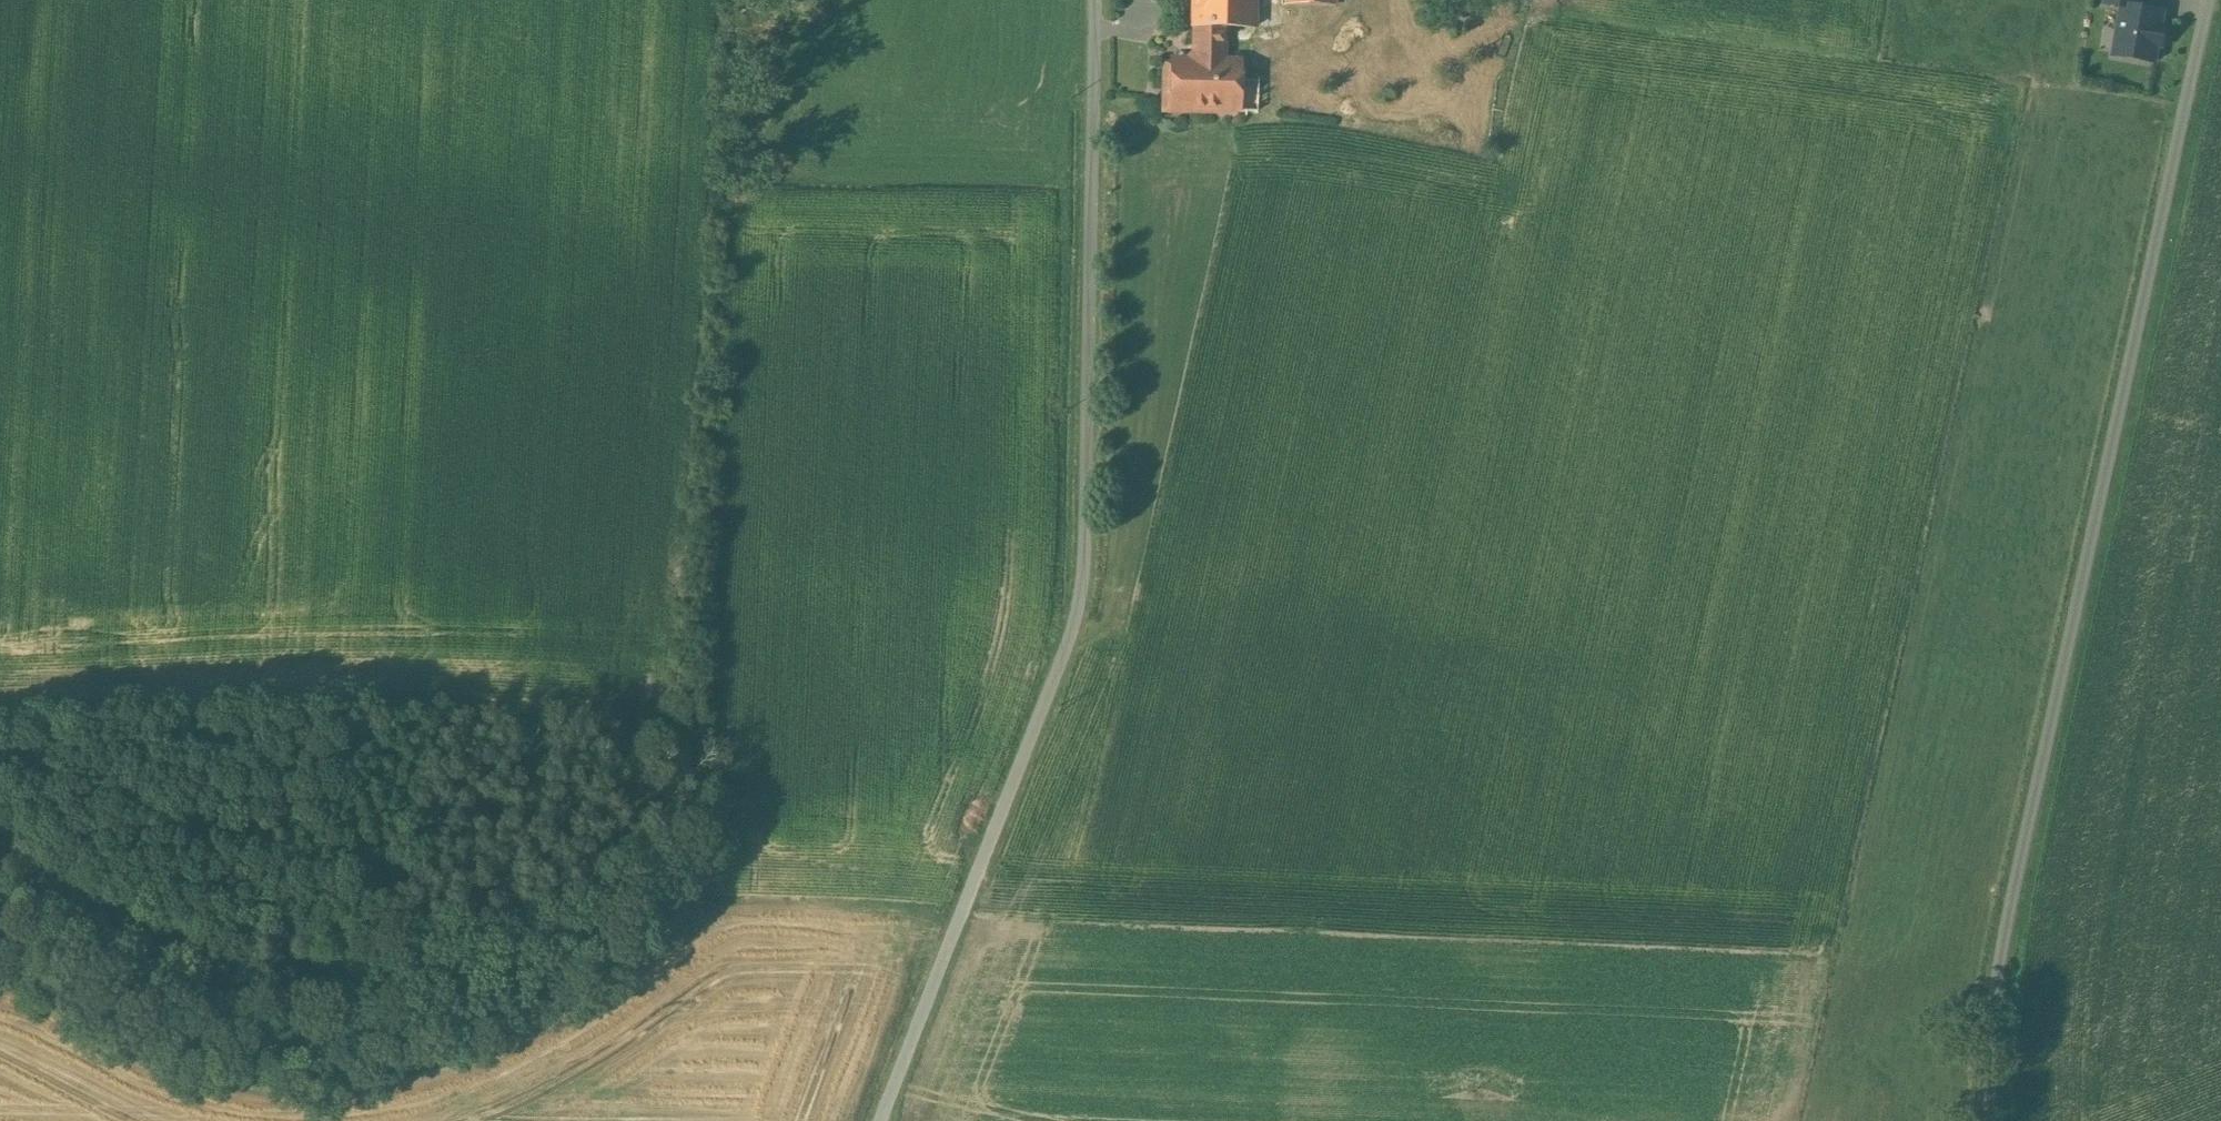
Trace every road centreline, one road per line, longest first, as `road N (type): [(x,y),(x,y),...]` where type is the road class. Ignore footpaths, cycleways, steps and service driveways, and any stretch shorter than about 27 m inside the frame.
road 1 (unclassified): [(1096,0),(1079,599),(883,1120)]
road 2 (unclassified): [(2210,0),(2000,958),(1989,1120)]

